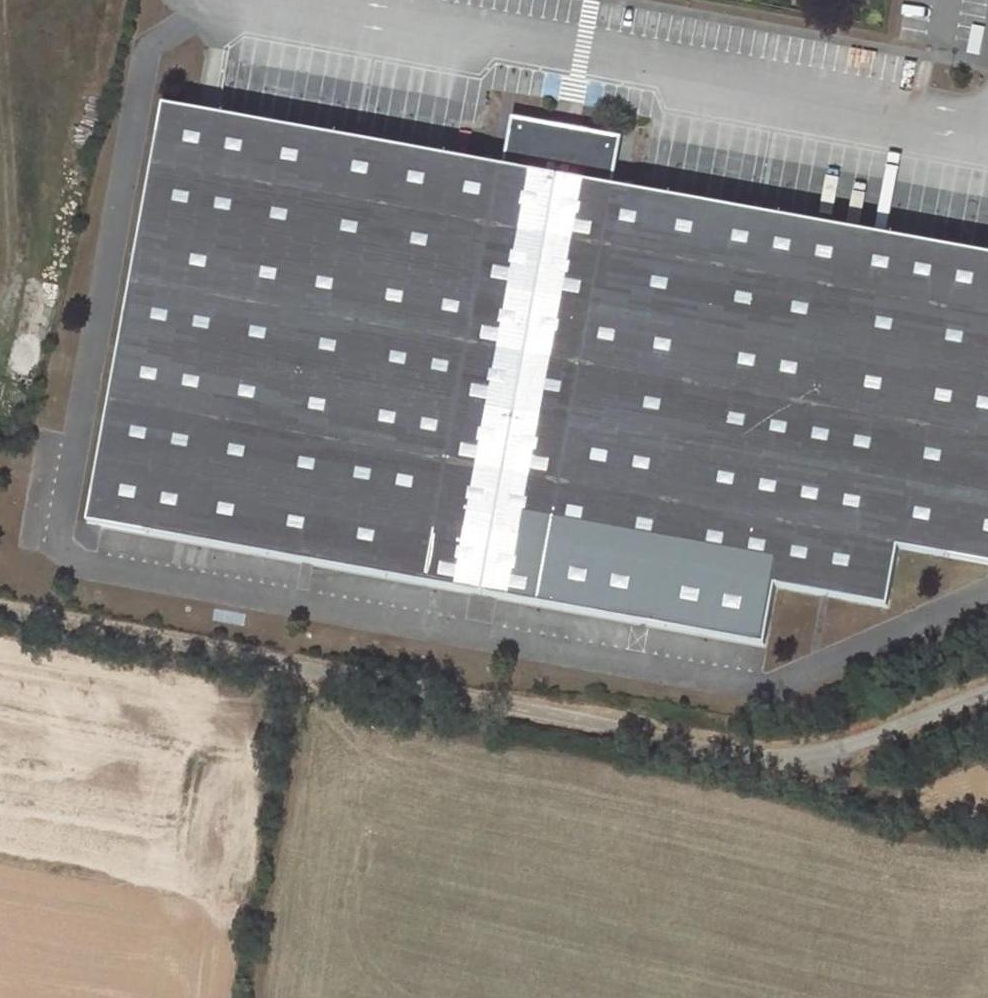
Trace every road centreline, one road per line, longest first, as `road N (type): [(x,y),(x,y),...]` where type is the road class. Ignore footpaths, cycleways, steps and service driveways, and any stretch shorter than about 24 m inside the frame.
road 1 (track): [(0,328),(16,276),(0,34)]

